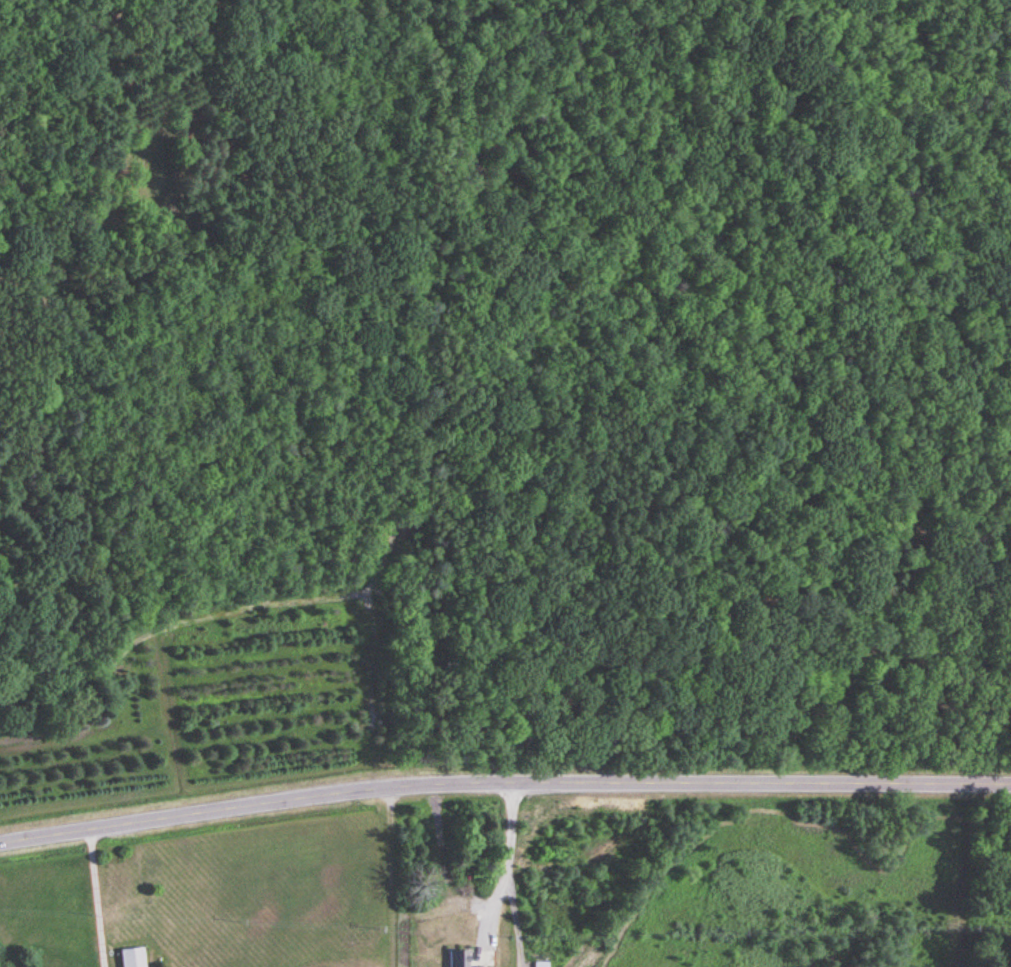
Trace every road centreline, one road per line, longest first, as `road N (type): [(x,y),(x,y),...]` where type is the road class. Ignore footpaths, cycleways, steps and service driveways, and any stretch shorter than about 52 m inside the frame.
road 1 (tertiary): [(430,784),(1010,785)]
road 2 (tertiary): [(0,842),(430,784)]

